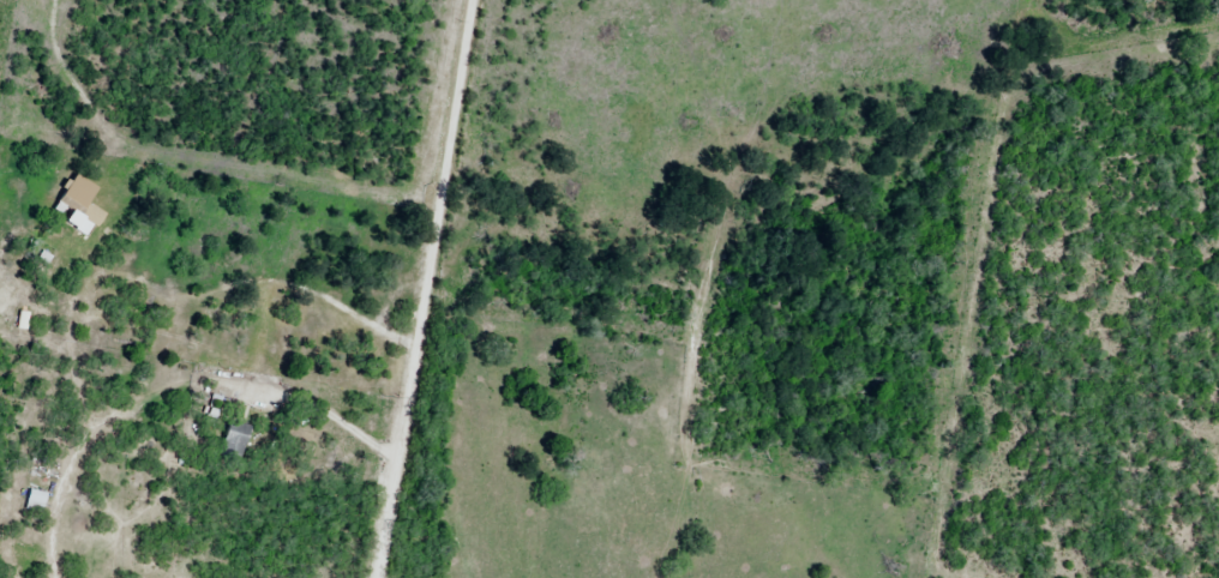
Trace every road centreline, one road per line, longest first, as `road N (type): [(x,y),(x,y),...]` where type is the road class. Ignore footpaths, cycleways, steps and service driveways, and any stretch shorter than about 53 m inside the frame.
road 1 (residential): [(378,577),(472,0)]

